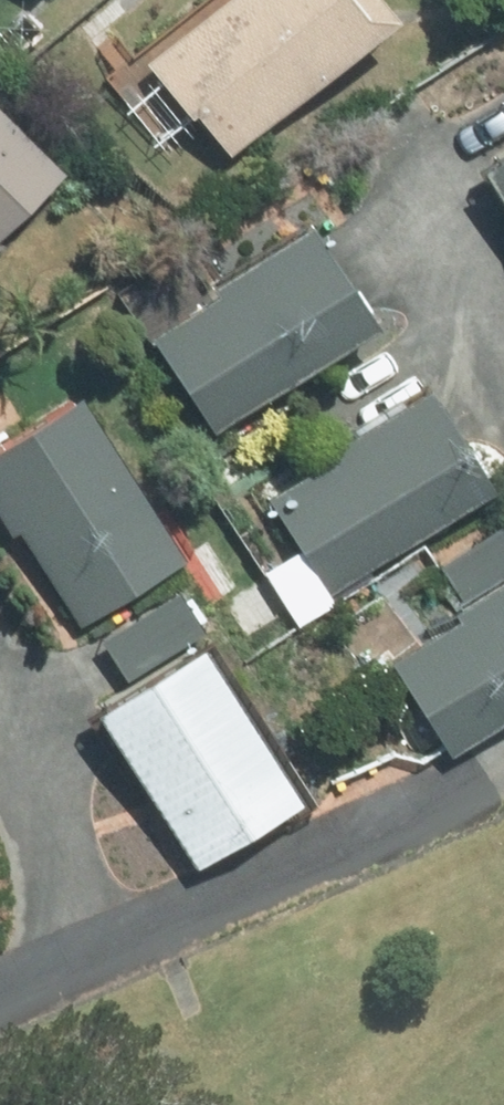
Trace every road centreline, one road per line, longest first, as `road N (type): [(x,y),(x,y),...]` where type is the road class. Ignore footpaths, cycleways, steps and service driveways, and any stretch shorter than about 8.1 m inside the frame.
road 1 (residential): [(34,1007),(366,838),(503,756)]
road 2 (residential): [(0,805),(34,1007)]

